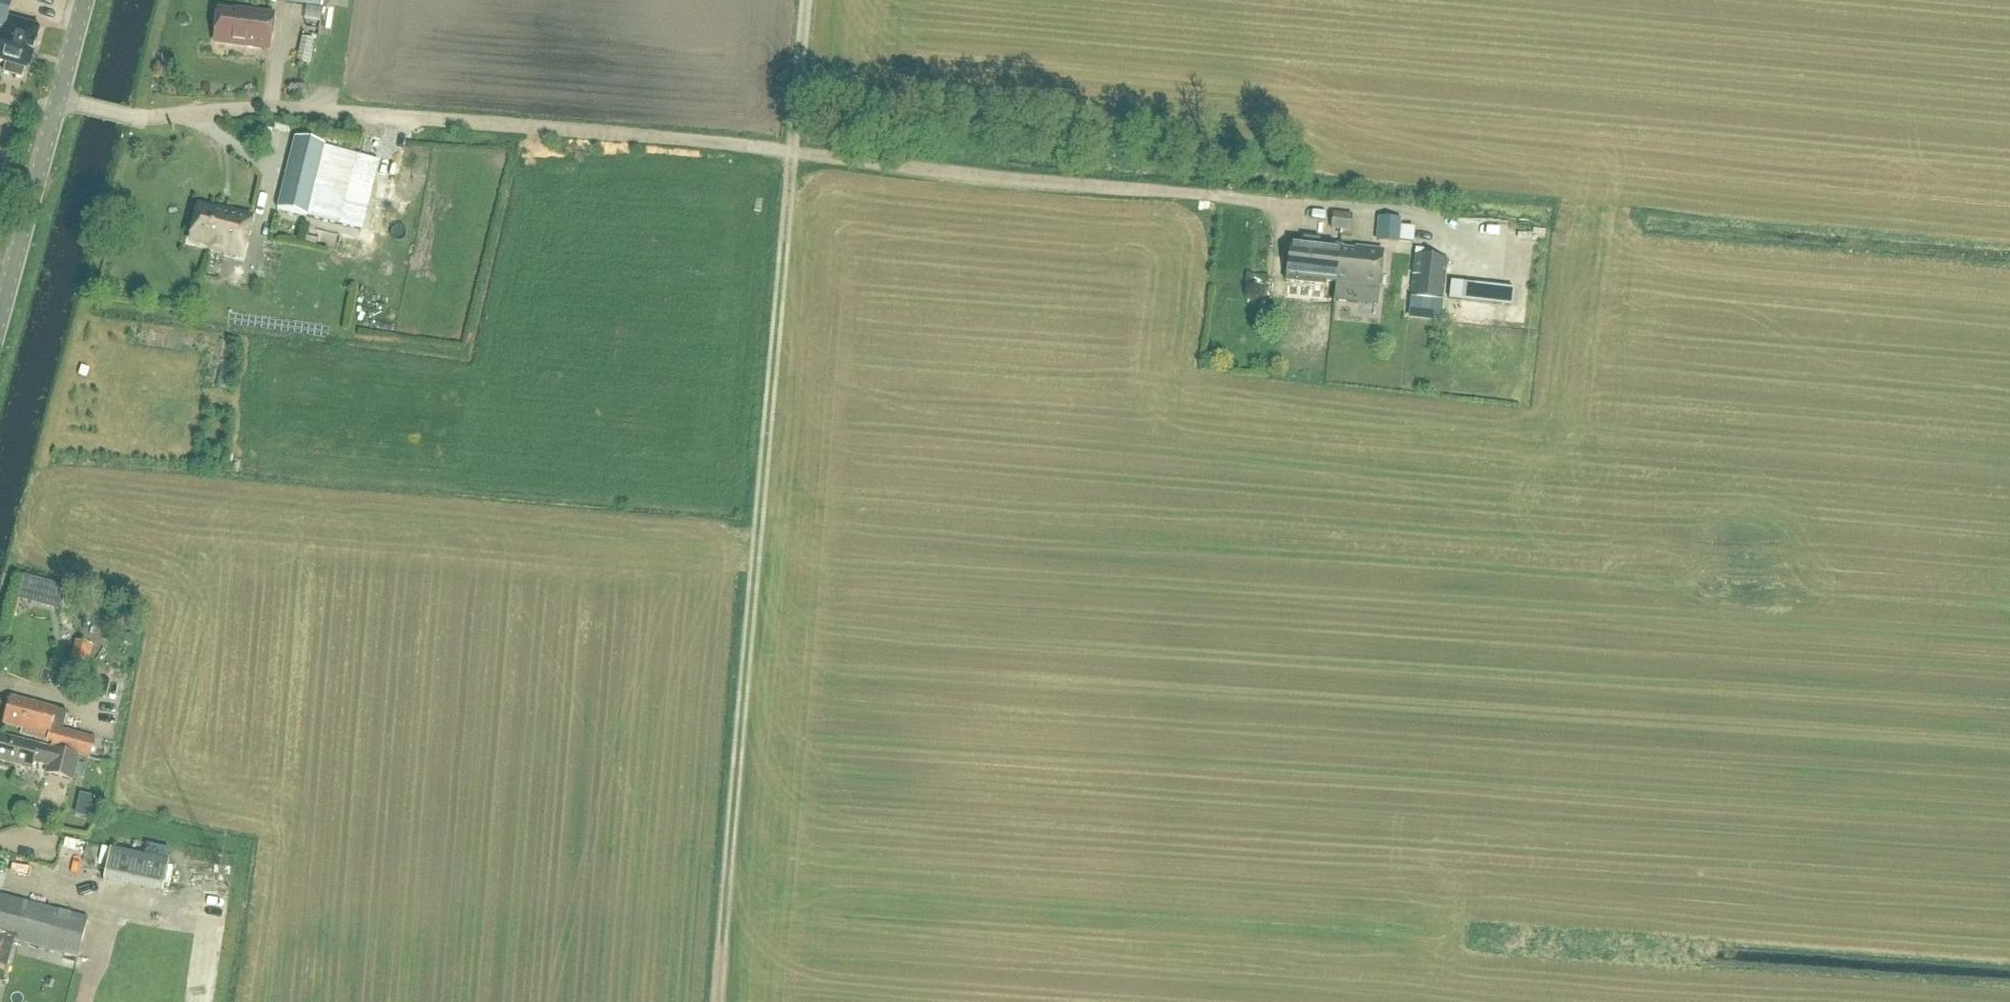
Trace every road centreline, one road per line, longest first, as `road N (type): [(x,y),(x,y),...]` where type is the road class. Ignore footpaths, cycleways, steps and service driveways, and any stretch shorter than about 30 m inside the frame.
road 1 (track): [(1305,204),(276,109),(126,117)]
road 2 (track): [(717,1001),(807,0)]
road 3 (tertiary): [(0,310),(83,0)]

